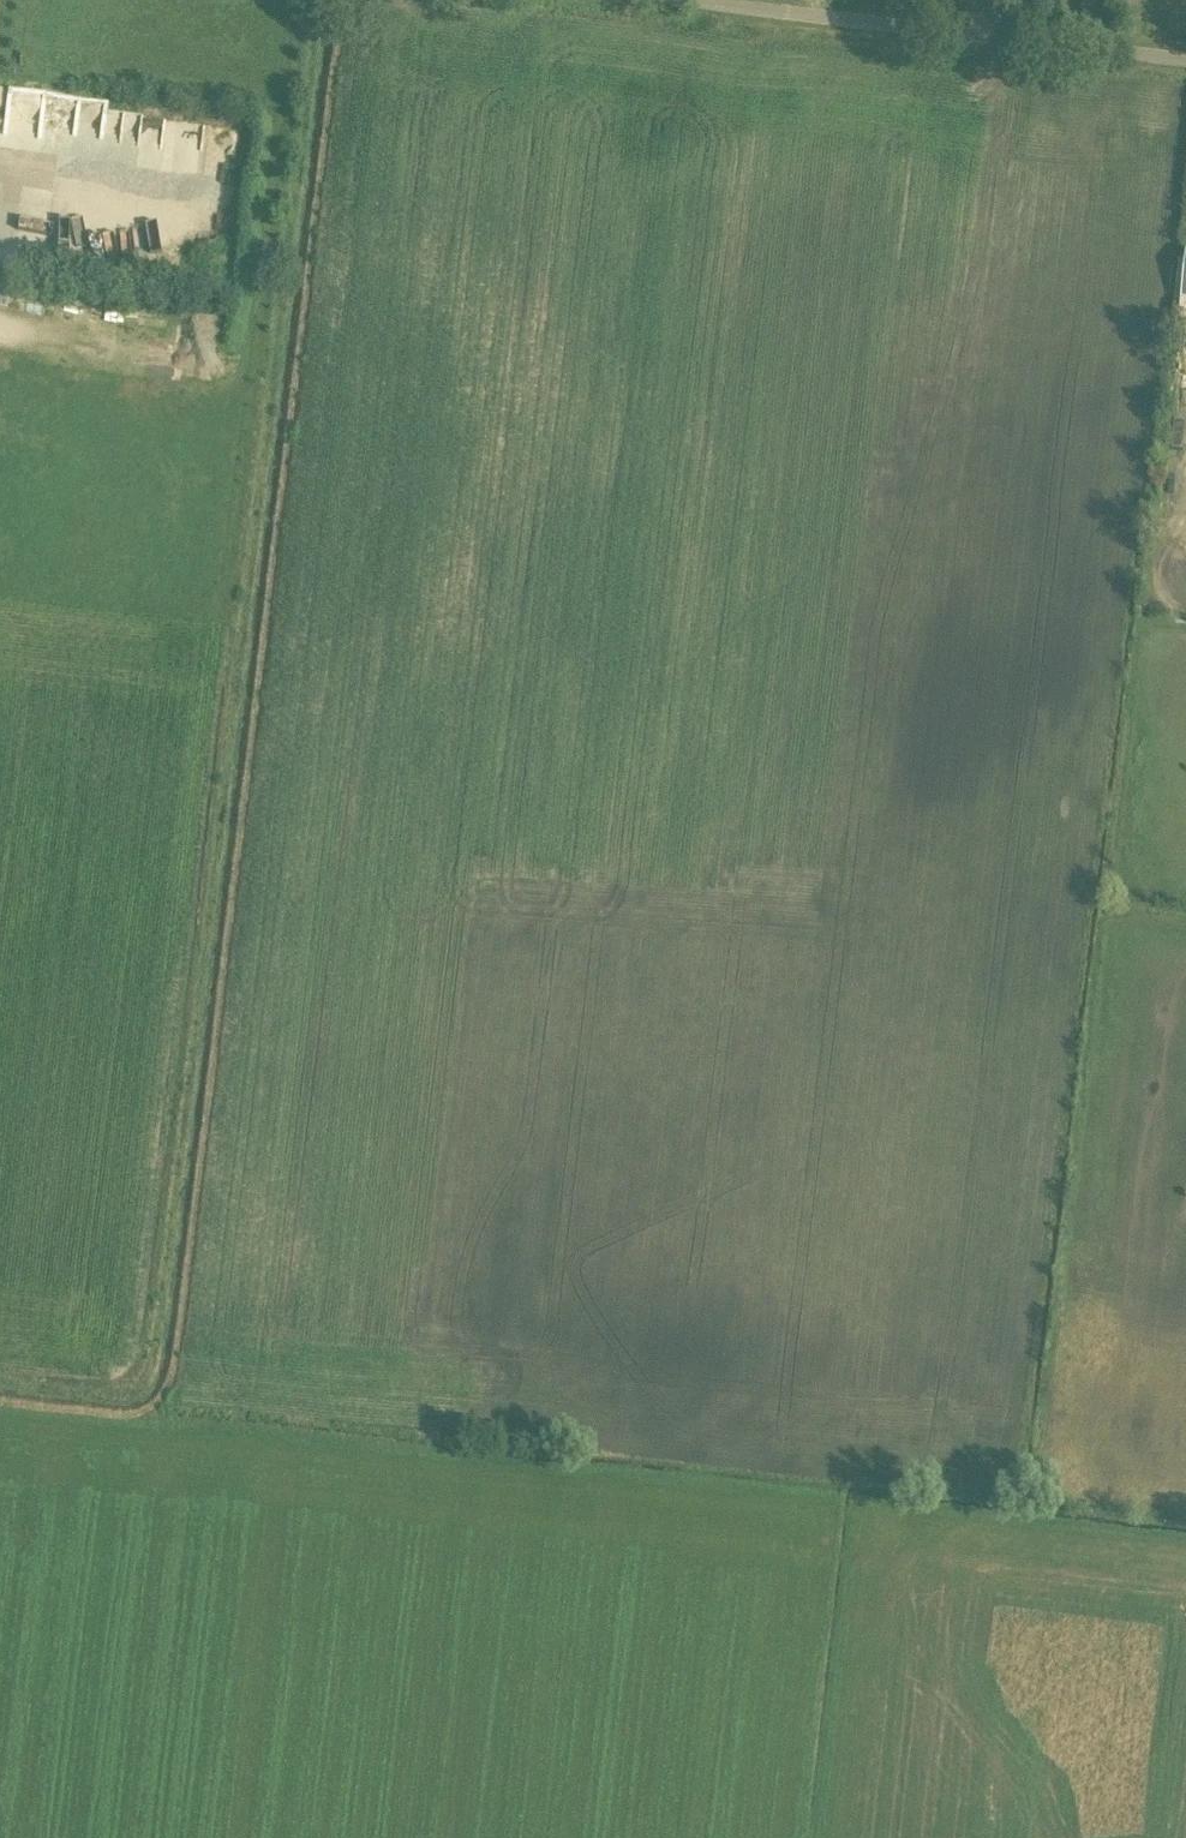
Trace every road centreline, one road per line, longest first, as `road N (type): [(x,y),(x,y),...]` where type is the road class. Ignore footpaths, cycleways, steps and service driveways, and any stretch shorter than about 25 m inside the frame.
road 1 (unclassified): [(1185,59),(712,0)]

